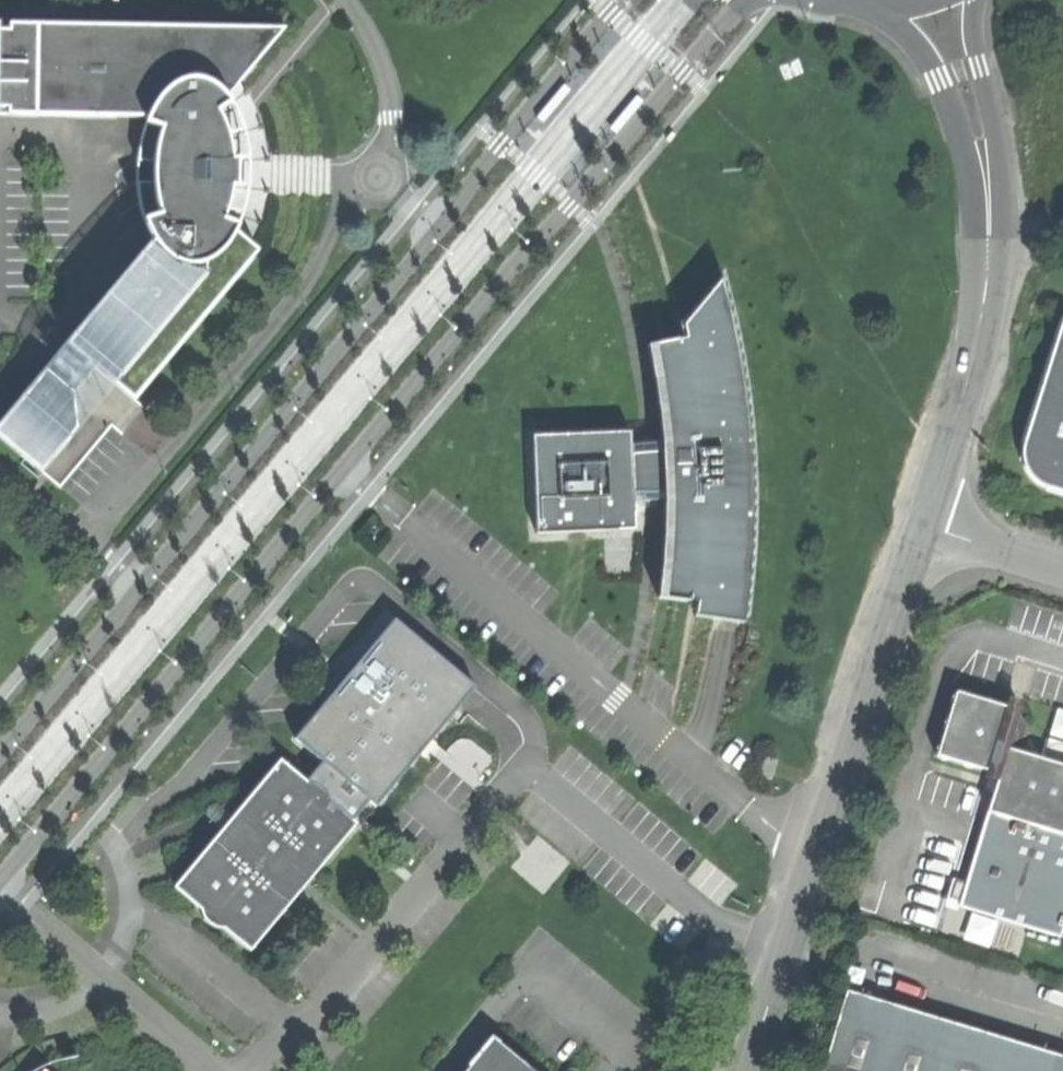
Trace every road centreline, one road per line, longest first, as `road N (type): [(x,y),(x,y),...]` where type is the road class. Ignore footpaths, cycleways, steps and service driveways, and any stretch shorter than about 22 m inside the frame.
road 1 (tertiary): [(0,880),(529,246),(749,0)]
road 2 (residential): [(682,0),(0,817)]
road 3 (tertiary): [(623,0),(501,144),(441,230),(0,758)]
road 4 (unclassified): [(926,527),(748,1070)]
road 5 (unclassified): [(992,193),(968,403),(926,527)]
road 6 (unclassified): [(891,0),(992,193)]
road 7 (unclassified): [(992,193),(977,0)]
road 8 (unclassified): [(926,527),(1062,567)]

